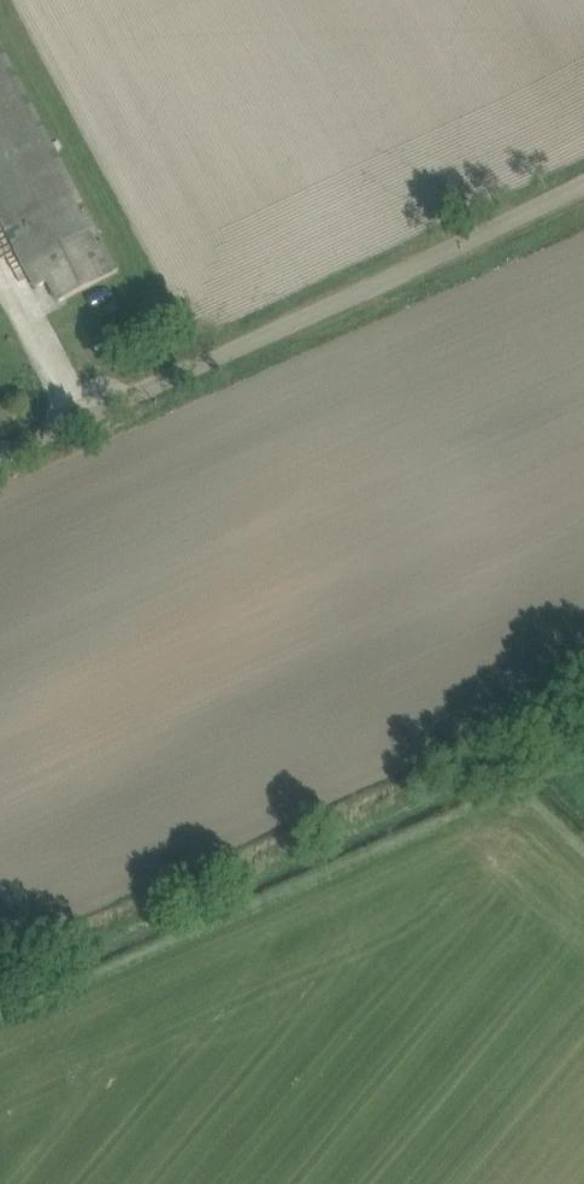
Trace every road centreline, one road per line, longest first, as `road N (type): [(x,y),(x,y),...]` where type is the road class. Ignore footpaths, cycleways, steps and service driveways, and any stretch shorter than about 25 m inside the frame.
road 1 (unclassified): [(0,456),(342,303),(583,184)]

